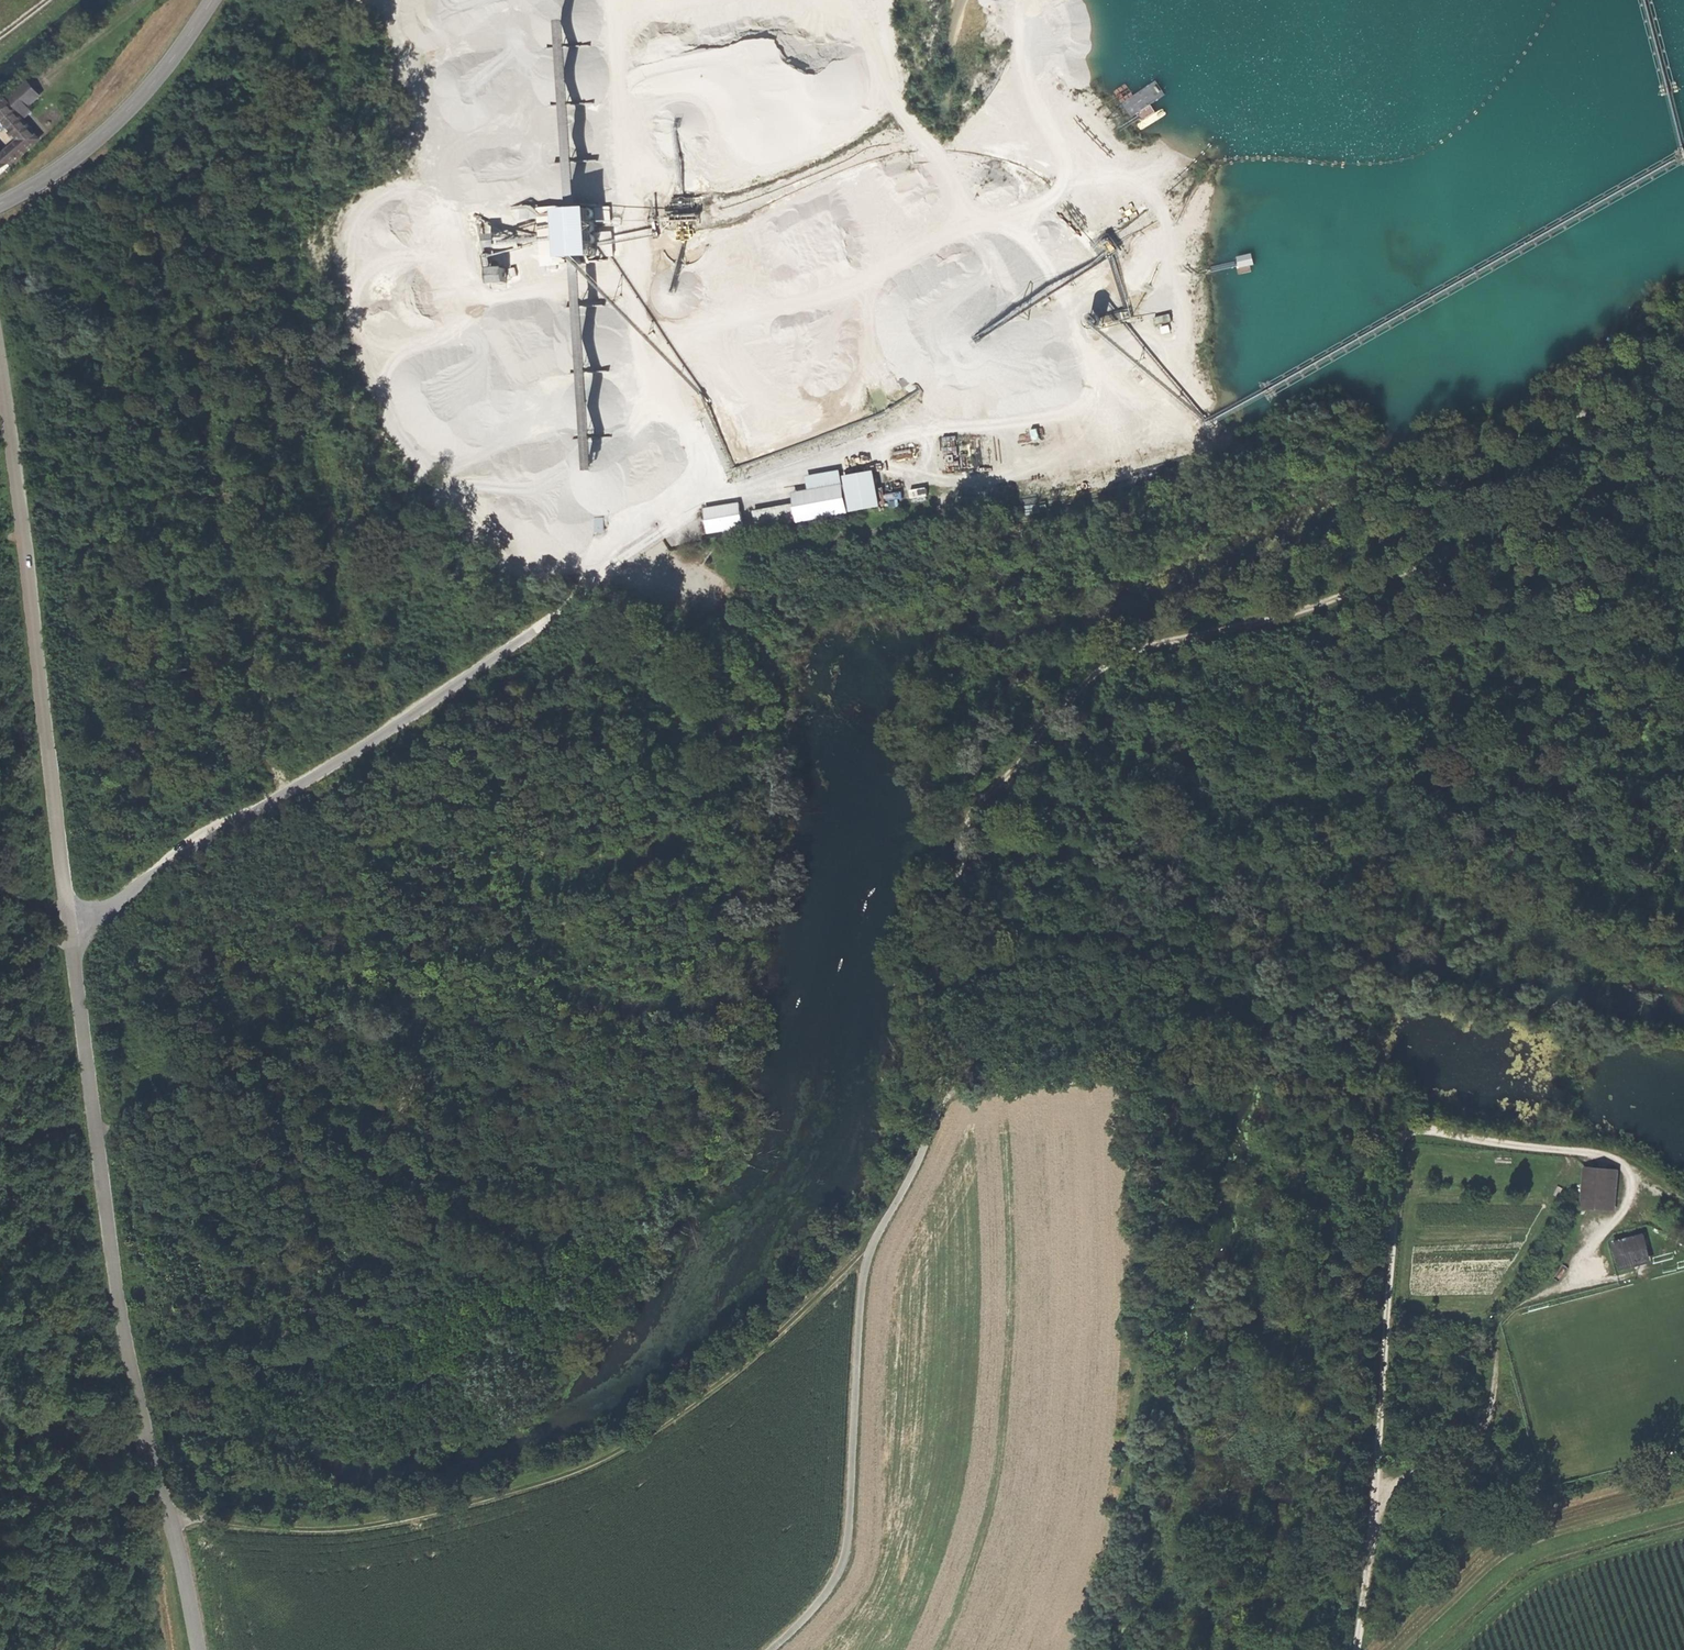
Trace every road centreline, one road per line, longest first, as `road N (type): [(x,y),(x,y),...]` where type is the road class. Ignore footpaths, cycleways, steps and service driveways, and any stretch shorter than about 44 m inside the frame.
road 1 (unclassified): [(0,368),(35,554),(69,938),(150,1425),(205,1649)]
road 2 (track): [(1683,465),(1323,604),(1139,649),(1079,695),(1018,752),(983,826),(931,1092)]
road 3 (track): [(872,1236),(780,1326),(637,1439),(476,1506),(349,1532),(168,1496),(0,1552)]
road 4 (track): [(69,938),(176,853),(269,804),(598,580)]
road 5 (track): [(1389,1500),(1390,1300),(1407,1139),(1552,1142),(1626,1165)]
road 6 (track): [(771,1649),(835,1581),(852,1533),(872,1236)]
road 7 (track): [(1389,1500),(1449,1452),(1475,1416),(1485,1333),(1511,1288),(1623,1204),(1626,1165)]
road 8 (track): [(1408,1649),(1563,1524),(1683,1497)]
road 9 (track): [(935,1065),(1244,1061)]
road 10 (tertiary): [(215,0),(173,64),(118,124),(47,179),(0,203)]
road 11 (track): [(1656,475),(1671,529),(1654,649),(1670,672),(1683,674)]
road 12 (track): [(1584,362),(1591,379),(1579,407),(1516,461),(1481,471),(1470,484)]
road 13 (track): [(872,1236),(910,1191),(931,1092)]
road 14 (track): [(1449,556),(1470,484),(1444,477),(1449,422)]
road 15 (track): [(1362,1649),(1389,1500)]

